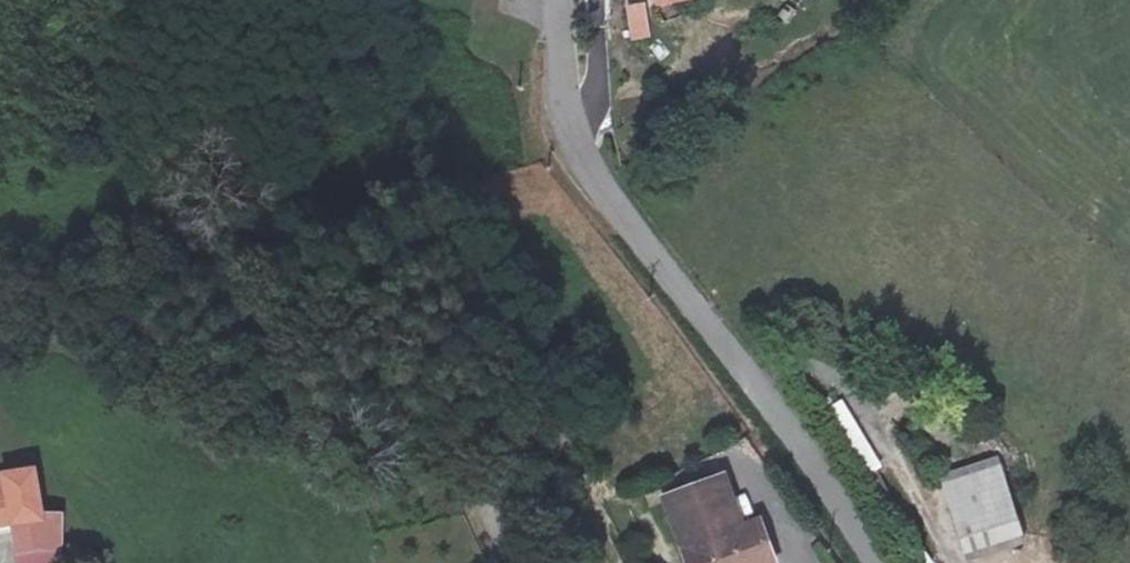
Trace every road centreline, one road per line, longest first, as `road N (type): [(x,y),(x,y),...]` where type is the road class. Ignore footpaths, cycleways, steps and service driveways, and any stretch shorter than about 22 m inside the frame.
road 1 (unclassified): [(873,562),(756,382),(598,184),(564,91),(559,0)]

